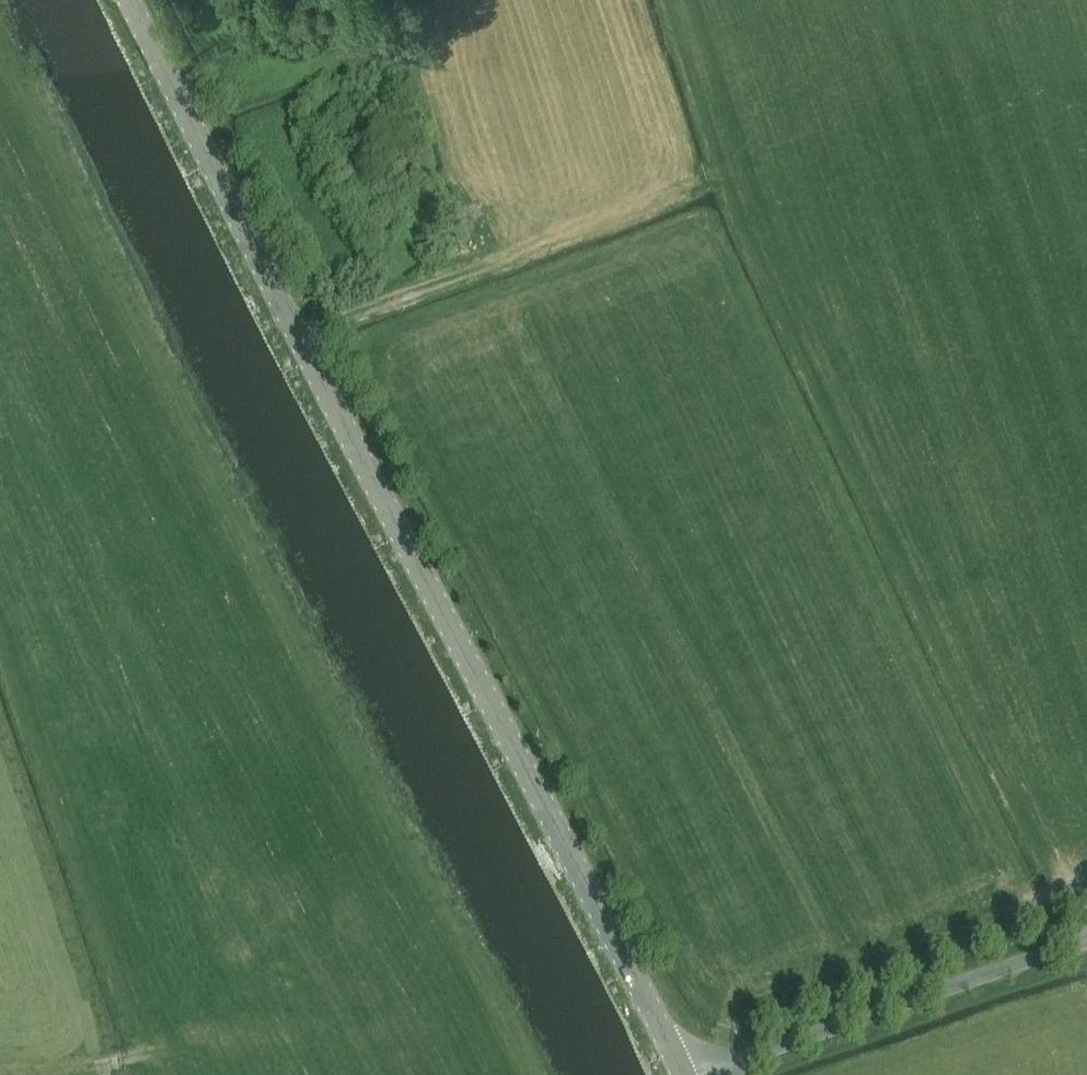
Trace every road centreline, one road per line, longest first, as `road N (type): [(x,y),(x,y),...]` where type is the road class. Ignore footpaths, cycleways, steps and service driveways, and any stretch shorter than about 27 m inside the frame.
road 1 (secondary): [(683,1074),(640,967),(343,421),(131,0)]
road 2 (unclassified): [(725,1074),(1086,936)]

